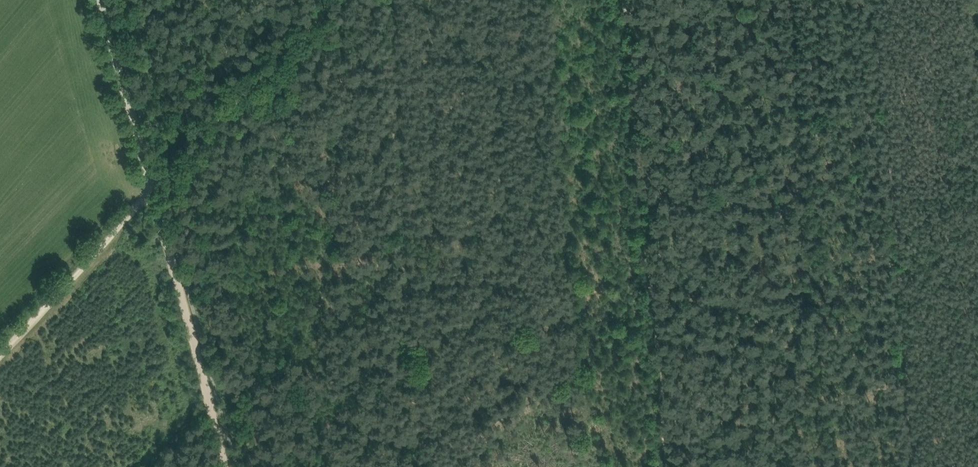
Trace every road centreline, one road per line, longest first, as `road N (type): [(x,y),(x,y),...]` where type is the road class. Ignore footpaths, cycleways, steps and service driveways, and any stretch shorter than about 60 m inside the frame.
road 1 (track): [(230,466),(104,0)]
road 2 (track): [(877,0),(913,466)]
road 3 (track): [(337,0),(163,178)]
road 4 (track): [(0,348),(154,187)]

